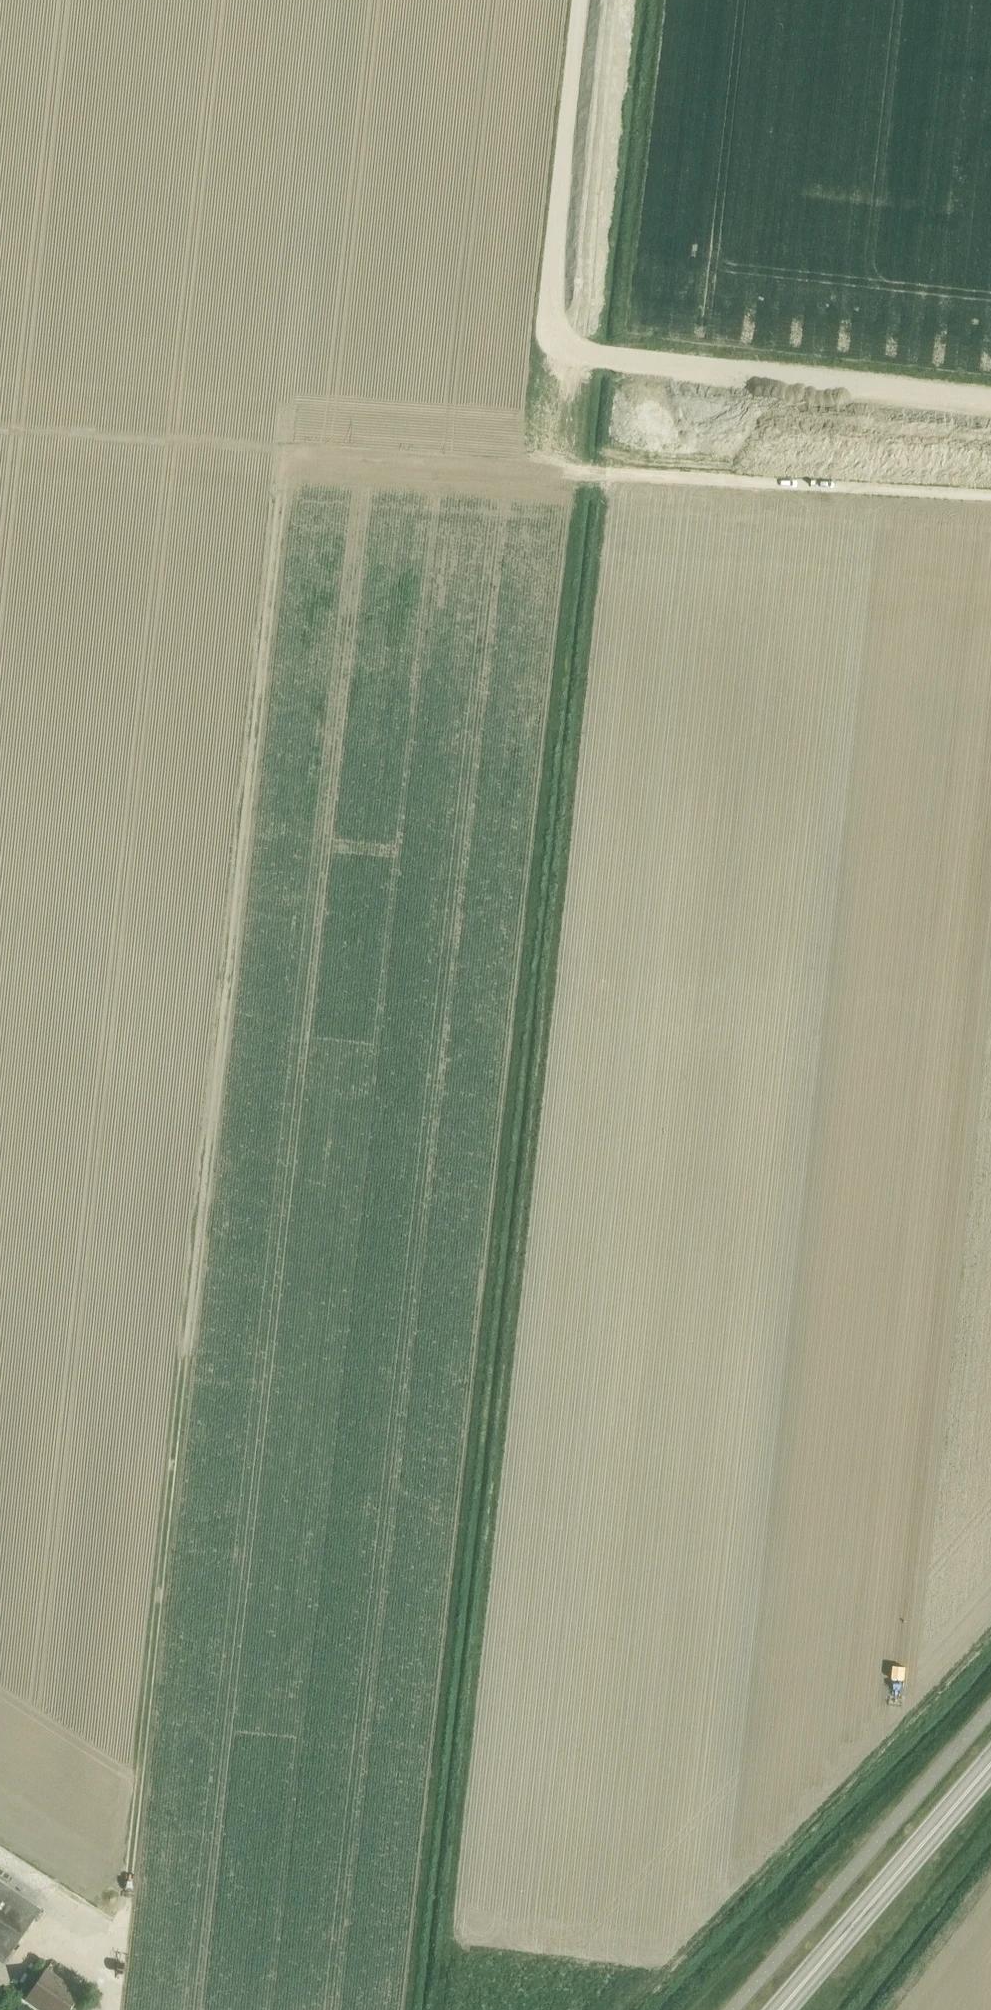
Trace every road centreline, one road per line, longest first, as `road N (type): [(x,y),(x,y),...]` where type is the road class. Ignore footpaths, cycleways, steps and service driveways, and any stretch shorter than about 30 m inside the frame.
road 1 (track): [(121,1915),(283,453),(608,474)]
road 2 (secondary): [(829,1962),(990,1769)]

